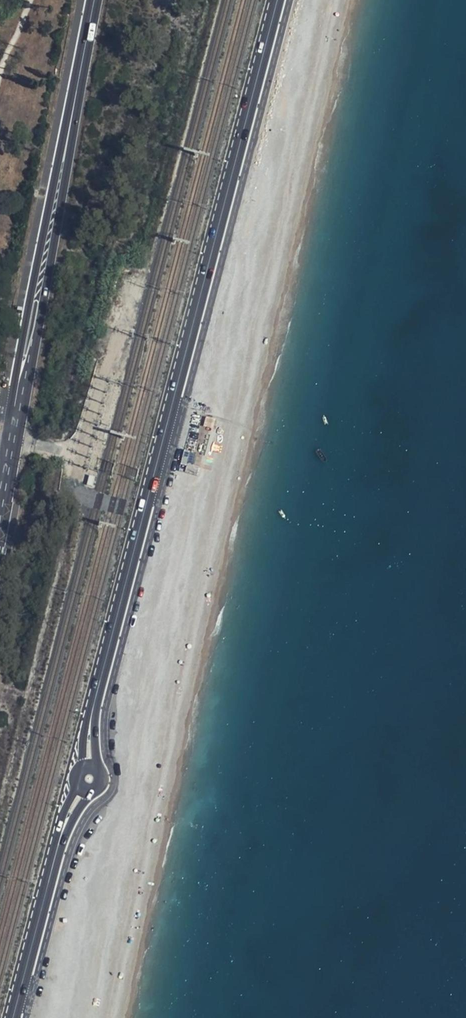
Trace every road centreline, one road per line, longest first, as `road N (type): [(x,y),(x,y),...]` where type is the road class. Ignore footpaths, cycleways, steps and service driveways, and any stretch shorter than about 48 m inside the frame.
road 1 (primary): [(102,671),(279,0)]
road 2 (primary): [(11,432),(93,0)]
road 3 (primary): [(14,1017),(53,863)]

